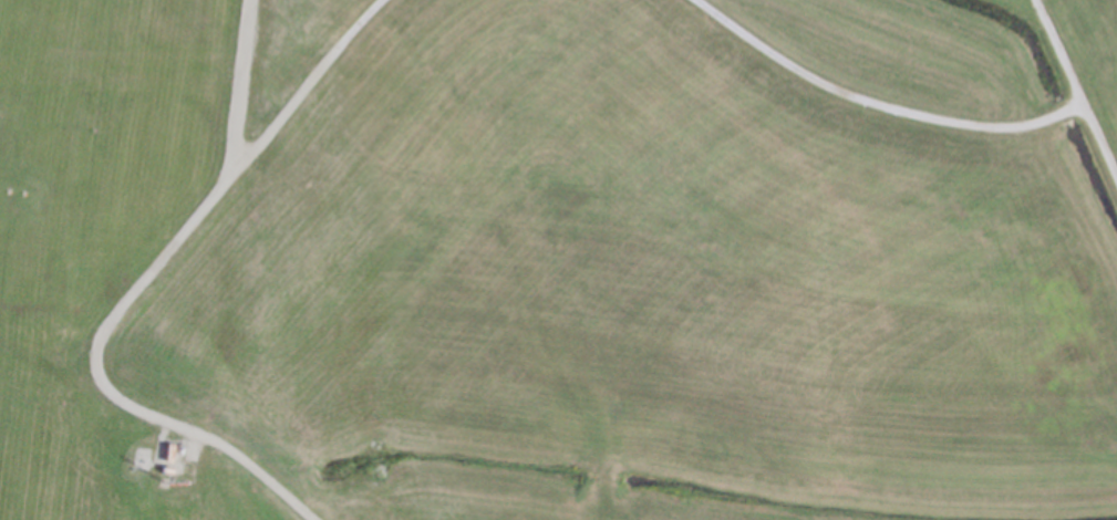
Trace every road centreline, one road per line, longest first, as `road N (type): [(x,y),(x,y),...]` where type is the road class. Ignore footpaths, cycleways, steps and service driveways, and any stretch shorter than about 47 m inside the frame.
road 1 (track): [(65,379),(389,0)]
road 2 (track): [(696,0),(788,69),(883,111),(1012,133),(1047,128),(1084,106)]
road 3 (track): [(311,519),(230,451),(65,379)]
road 4 (track): [(1116,181),(1036,0)]
road 5 (track): [(240,173),(234,139),(251,0)]

